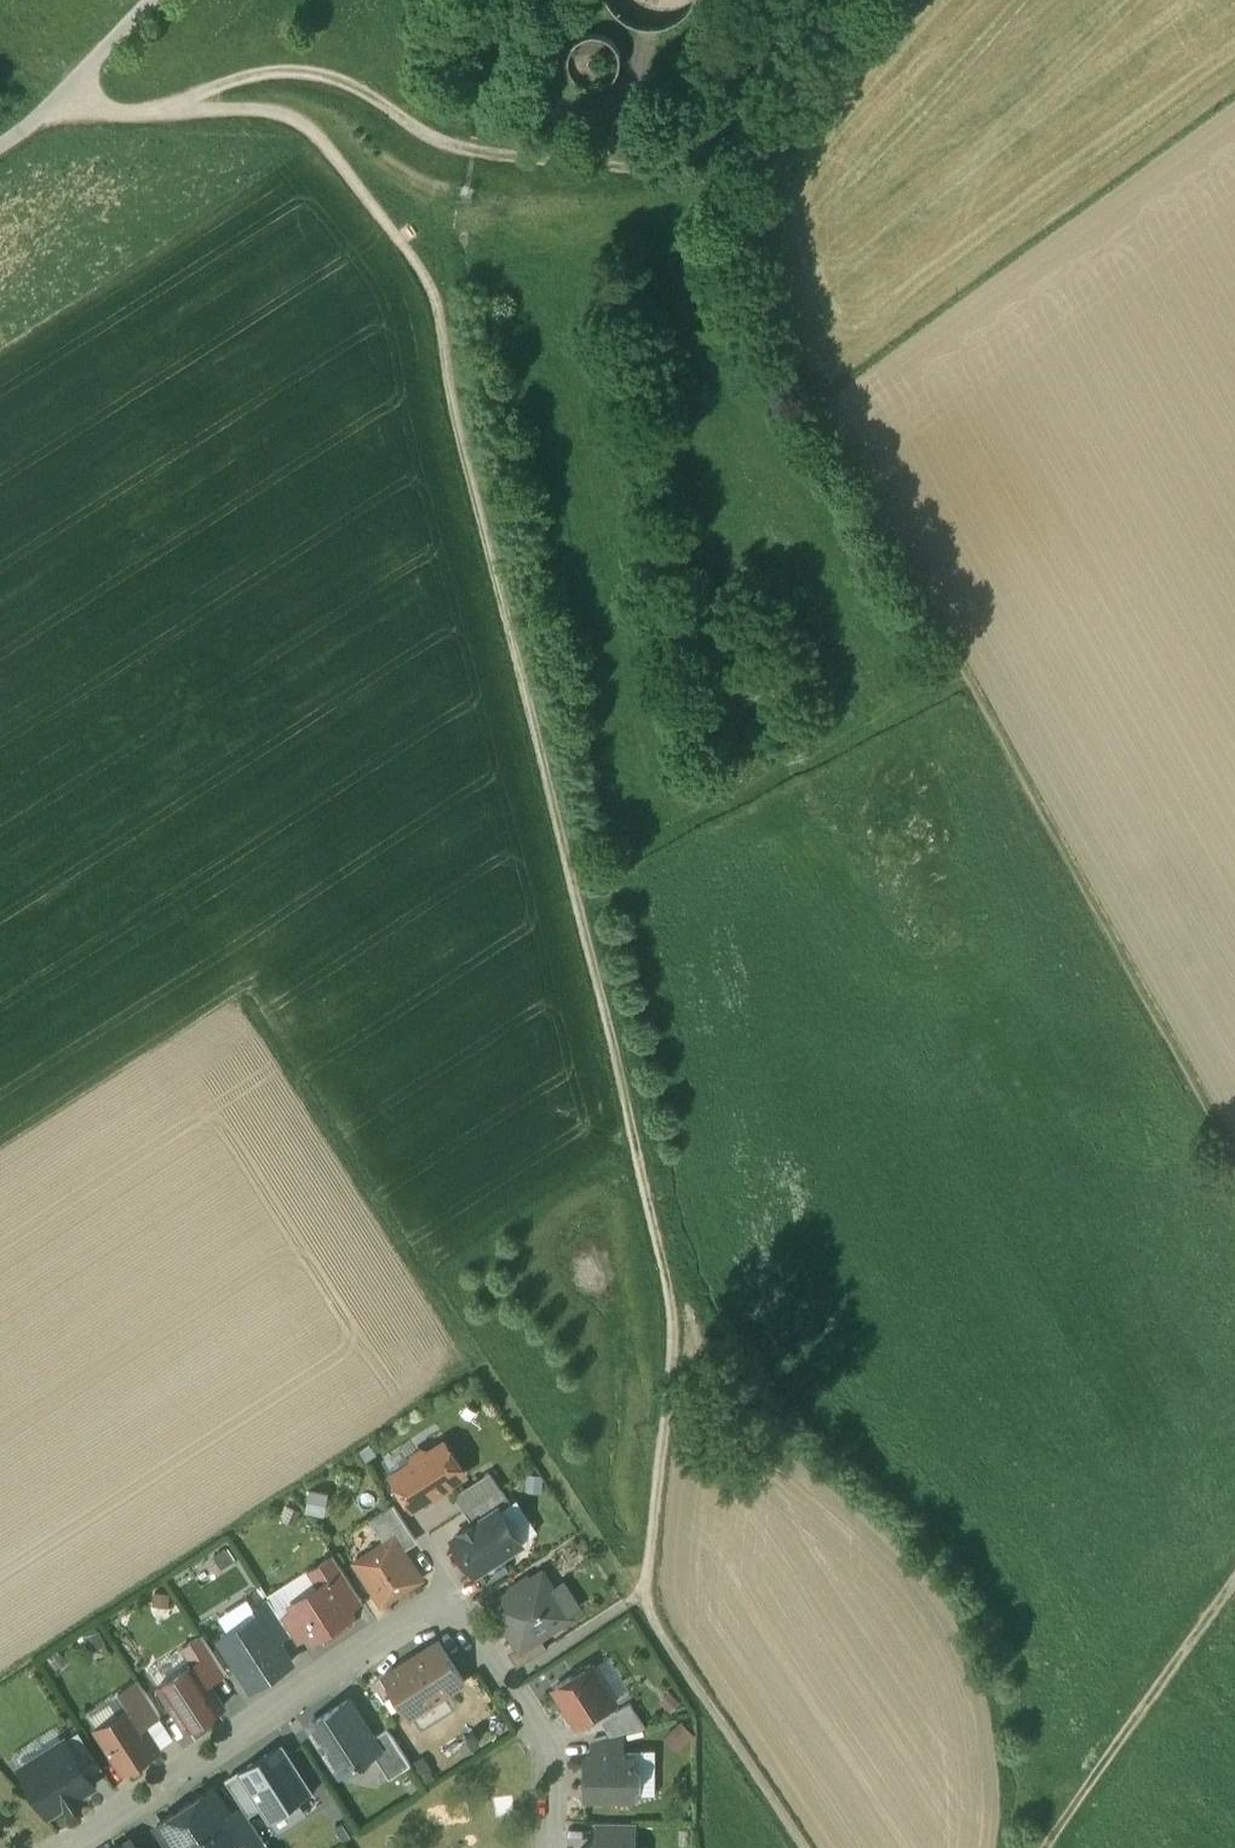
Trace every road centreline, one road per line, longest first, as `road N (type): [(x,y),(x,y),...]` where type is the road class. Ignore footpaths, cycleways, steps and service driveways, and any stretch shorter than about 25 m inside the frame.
road 1 (track): [(805,1847),(641,1602),(651,1593),(678,1321),(451,395),(436,295),(319,135),(295,115),(200,104)]
road 2 (track): [(715,181),(730,190),(785,336),(836,434),(1234,1151)]
road 3 (residential): [(553,1847),(545,1736),(476,1630),(439,1609),(402,1625),(63,1847)]
road 4 (track): [(641,1602),(255,1012)]
road 5 (track): [(55,105),(67,113),(134,116),(297,72),(359,89),(432,140),(672,168),(715,181)]
road 6 (track): [(1234,1577),(1043,1847)]
road 7 (track): [(715,181),(874,0)]
road 8 (track): [(0,147),(55,105),(153,0)]

